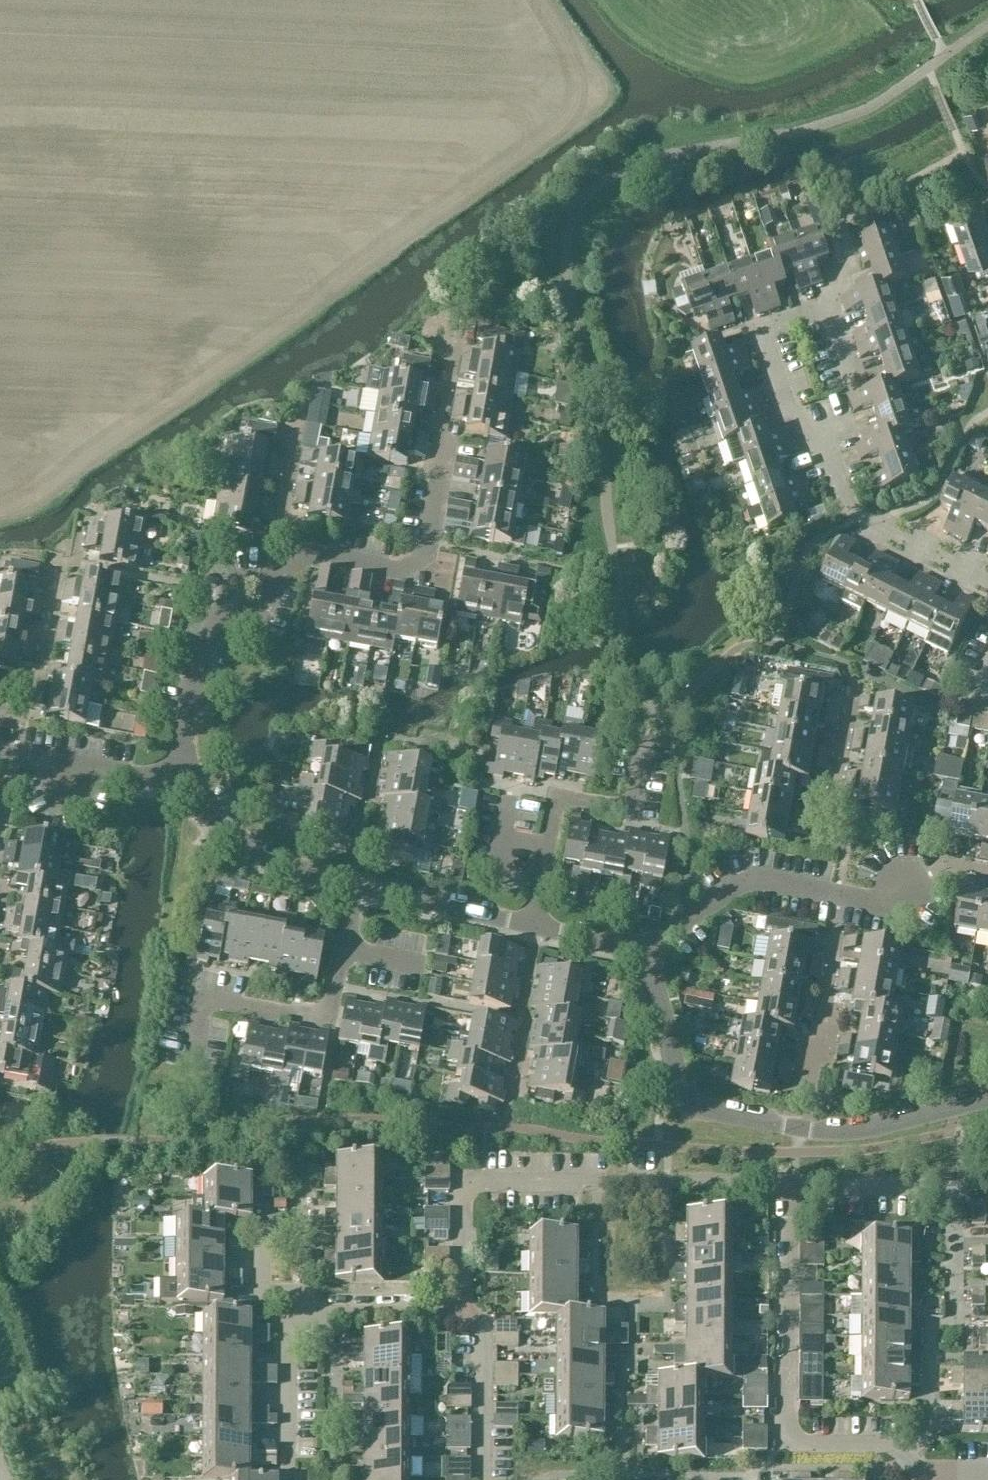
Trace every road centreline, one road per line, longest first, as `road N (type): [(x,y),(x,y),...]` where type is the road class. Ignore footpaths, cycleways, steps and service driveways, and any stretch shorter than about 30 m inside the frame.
road 1 (residential): [(176,776),(228,627),(301,559),(421,576),(446,450),(439,437),(451,362),(443,330)]
road 2 (residential): [(987,1101),(834,1134),(687,1103),(645,949)]
road 3 (residential): [(929,1473),(907,1446),(789,1445),(791,1182)]
road 4 (residential): [(667,1180),(463,1188),(463,1316)]
road 5 (residential): [(196,1048),(199,1004),(326,1018),(347,882)]
road 6 (residential): [(791,1182),(964,1184),(963,1317)]
road 7 (residential): [(645,949),(748,878),(865,900),(900,895)]
road 8 (residential): [(532,924),(558,801),(631,812),(644,736)]
road 9 (residential): [(347,882),(249,850),(176,776)]
road 10 (residential): [(829,481),(861,518),(987,586)]
road 11 (residential): [(532,924),(347,882)]
road 12 (residential): [(806,434),(766,328),(831,304)]
road 13 (residential): [(176,776),(60,768),(0,747)]
road 14 (residential): [(482,1479),(484,1336),(463,1316)]
road 15 (residential): [(287,1460),(288,1333),(311,1312)]
road 16 (residential): [(463,1316),(311,1312)]
road 17 (residential): [(311,1312),(292,1293),(258,1292),(260,1224)]
road 18 (residential): [(667,1180),(791,1182)]

